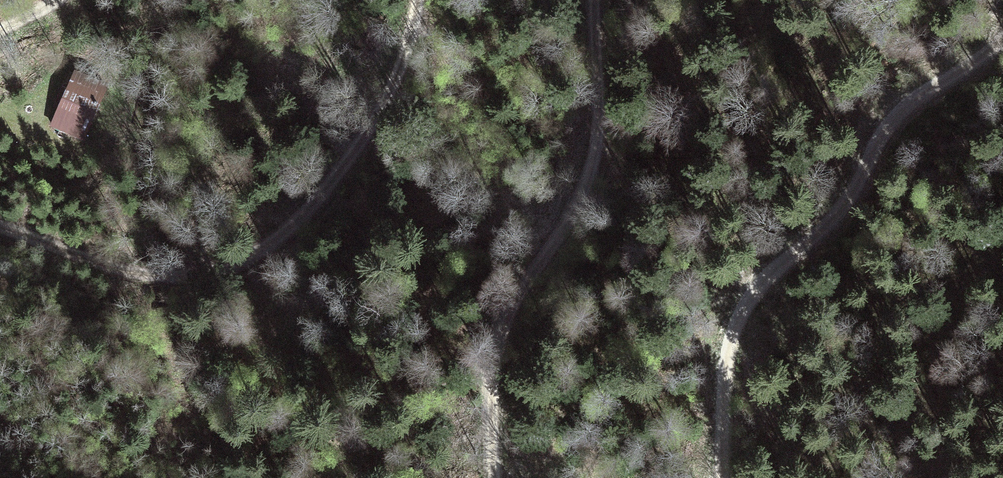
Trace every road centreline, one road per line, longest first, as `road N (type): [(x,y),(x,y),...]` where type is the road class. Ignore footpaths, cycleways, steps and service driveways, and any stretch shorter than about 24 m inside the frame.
road 1 (track): [(418,0),(384,106),(329,184),(244,262),(171,276),(0,226)]
road 2 (track): [(1002,34),(893,119),(838,214),(755,289),(729,346),(722,477)]
road 3 (track): [(497,477),(493,365),(514,298),(586,175),(595,135),(597,0)]

